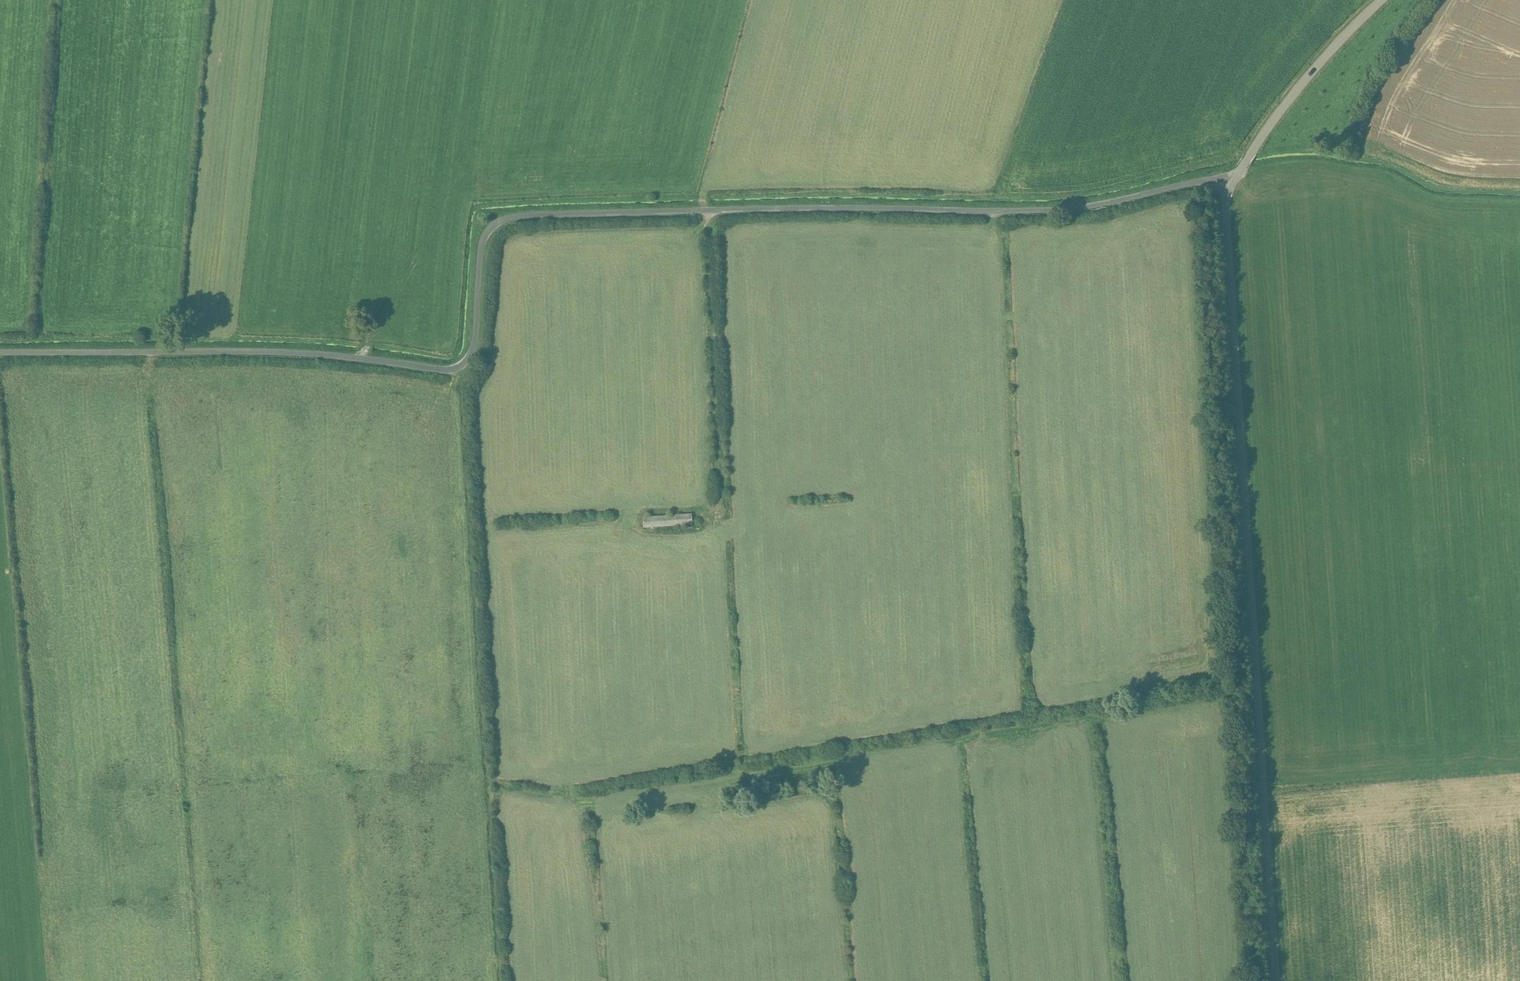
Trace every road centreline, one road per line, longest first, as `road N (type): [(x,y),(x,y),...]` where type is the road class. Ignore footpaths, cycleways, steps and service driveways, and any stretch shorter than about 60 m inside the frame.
road 1 (unclassified): [(0,352),(450,369),(473,352),(486,239),(520,215),(1027,211),(1236,177)]
road 2 (unclassified): [(1236,177),(1228,216),(1271,980)]
road 3 (unclassified): [(1386,0),(1337,47),(1236,177)]

